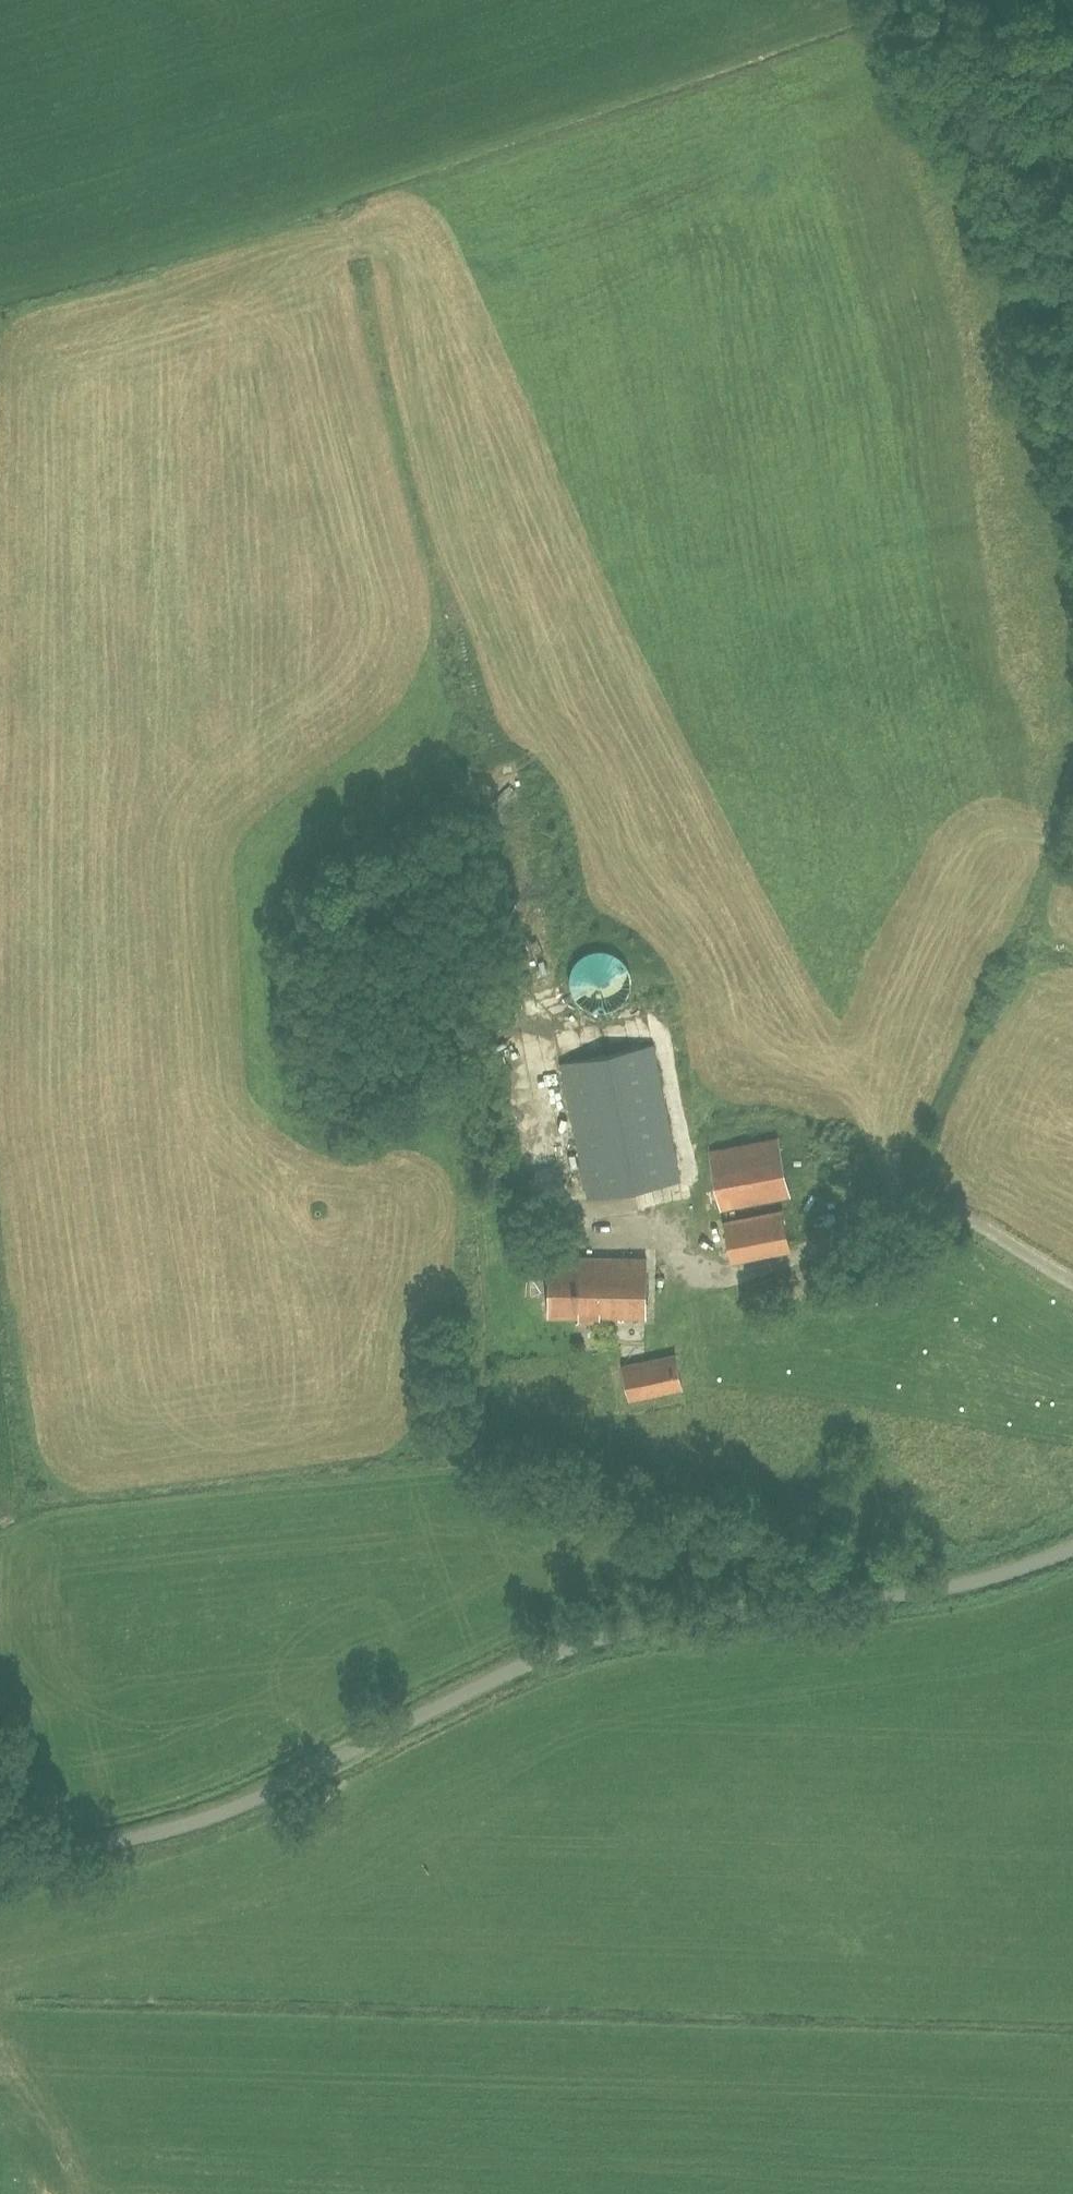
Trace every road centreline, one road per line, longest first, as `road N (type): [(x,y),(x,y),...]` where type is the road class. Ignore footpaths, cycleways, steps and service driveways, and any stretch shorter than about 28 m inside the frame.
road 1 (unclassified): [(1072,1545),(974,1579),(607,1631),(528,1659),(208,1818),(0,1875)]

